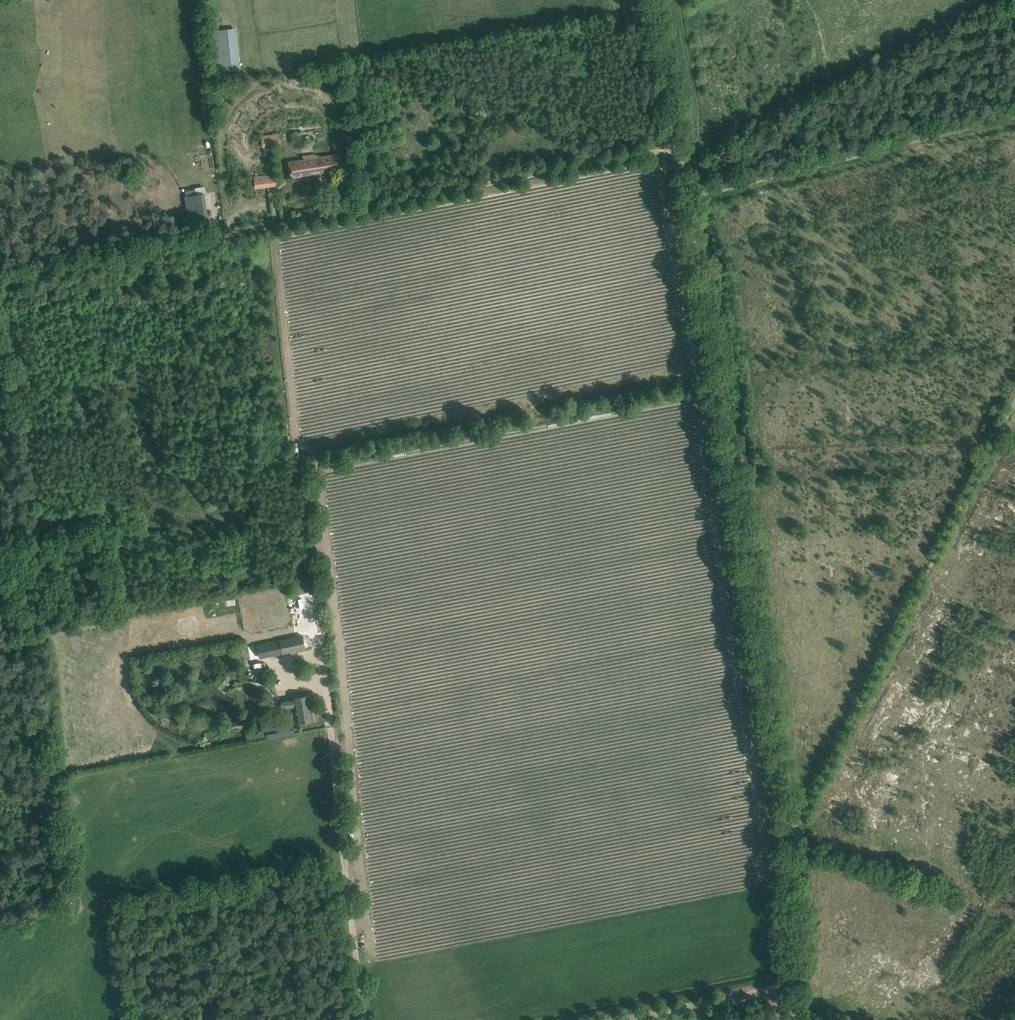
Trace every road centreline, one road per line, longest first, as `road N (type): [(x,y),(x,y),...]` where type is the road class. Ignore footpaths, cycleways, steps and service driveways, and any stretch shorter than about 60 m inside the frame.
road 1 (unclassified): [(782,992),(787,856),(775,748),(653,0)]
road 2 (track): [(1014,402),(796,830),(786,835)]
road 3 (unclassified): [(364,1019),(324,723)]
road 4 (unclassified): [(626,1019),(782,992)]

